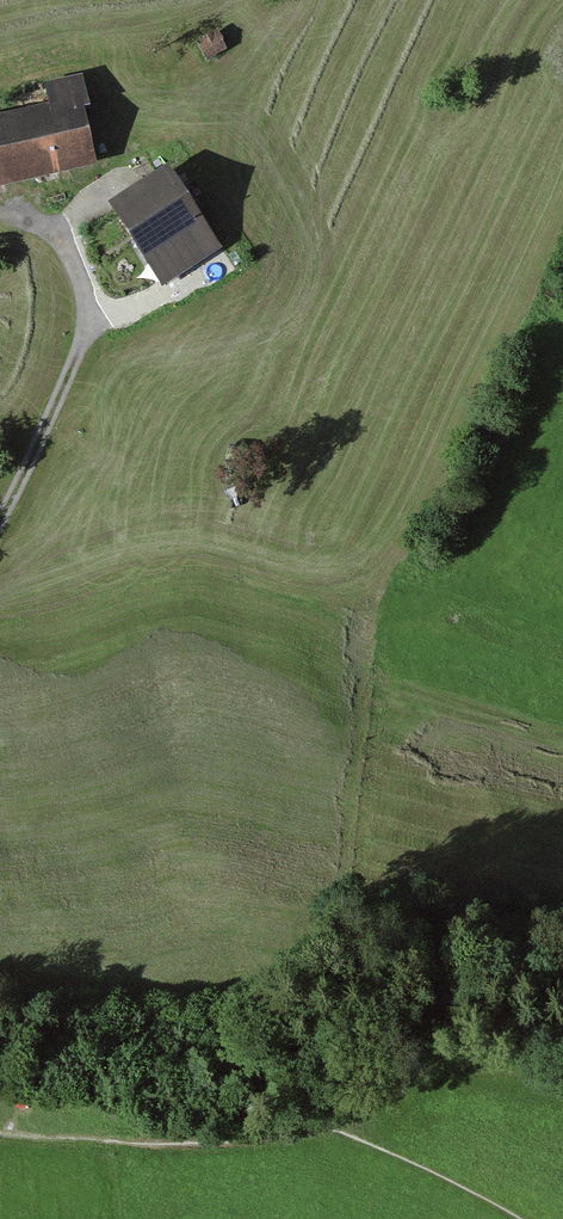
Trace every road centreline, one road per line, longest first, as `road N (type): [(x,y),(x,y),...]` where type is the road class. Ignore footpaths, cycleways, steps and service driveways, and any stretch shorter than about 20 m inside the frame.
road 1 (track): [(0,616),(197,572),(228,576),(268,595),(426,613),(562,641)]
road 2 (track): [(0,1120),(364,1128),(541,1218)]
road 3 (track): [(0,218),(53,238),(90,296),(72,370),(0,518)]

